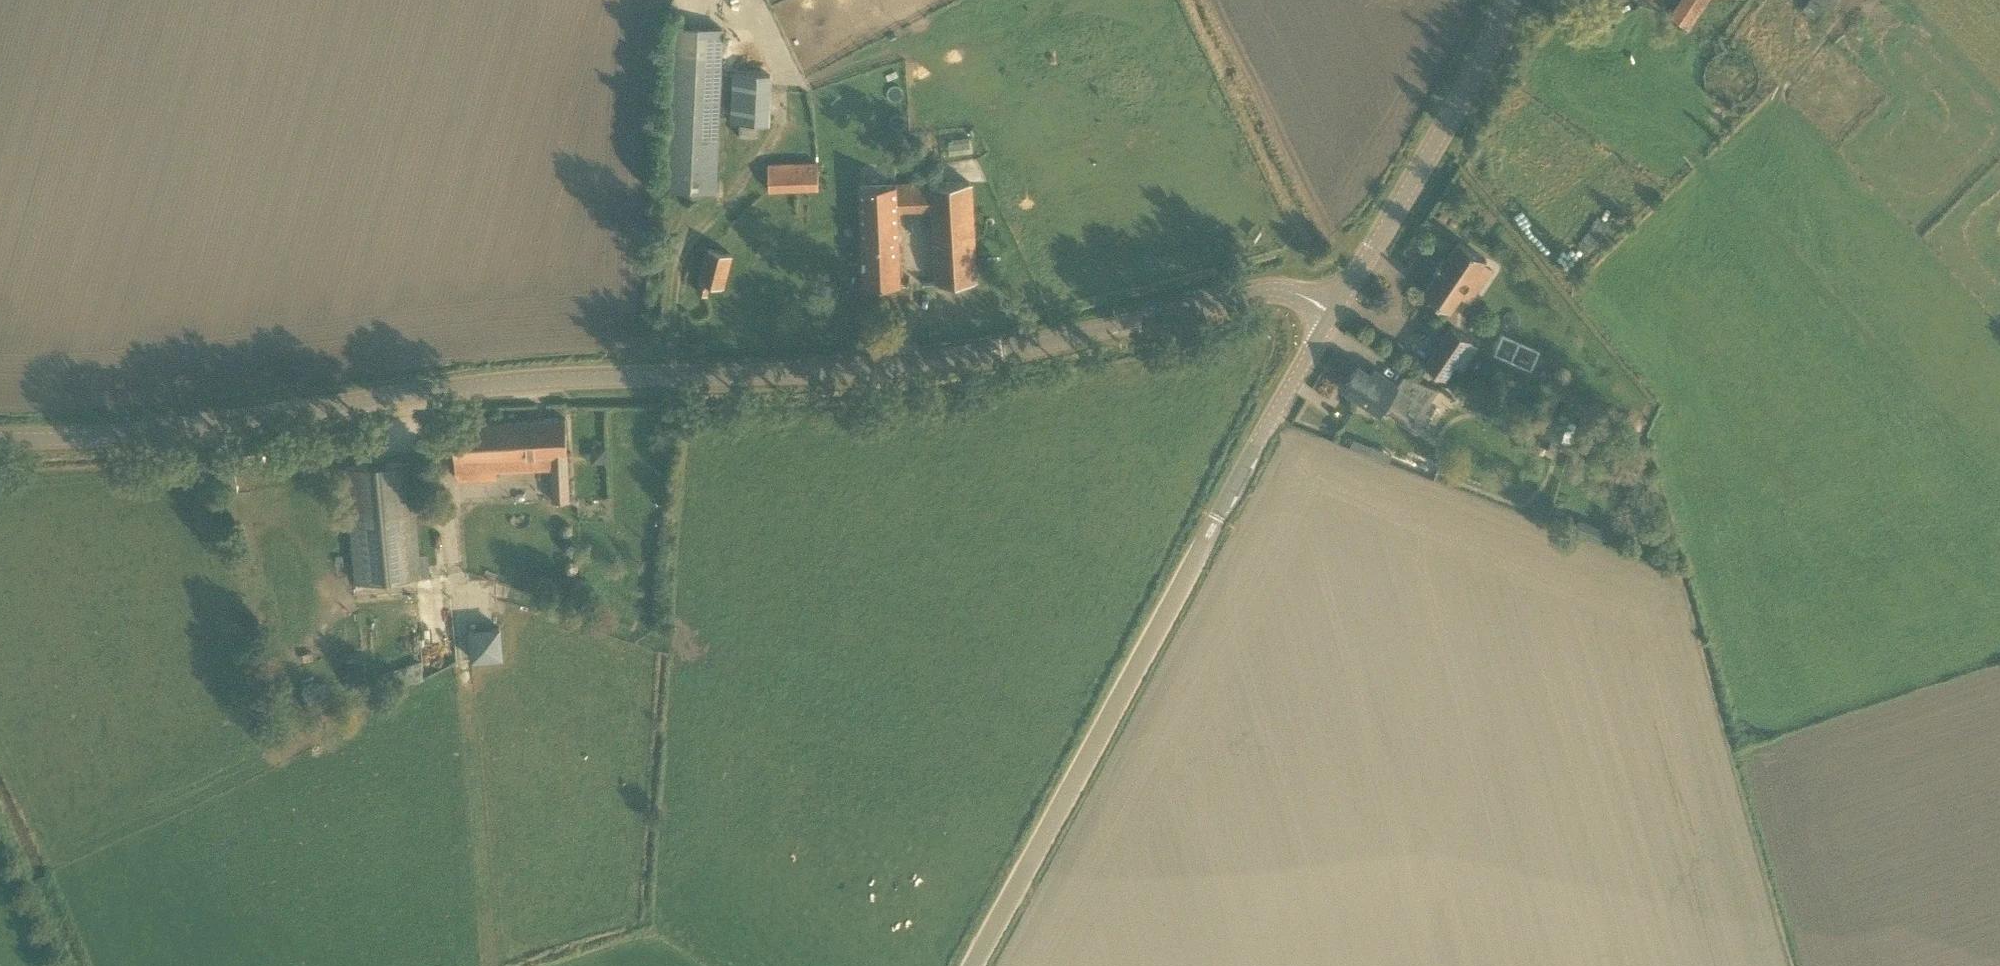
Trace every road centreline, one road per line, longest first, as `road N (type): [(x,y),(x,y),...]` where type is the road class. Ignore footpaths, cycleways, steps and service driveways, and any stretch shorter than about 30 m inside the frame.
road 1 (tertiary): [(0,442),(62,442),(227,414),(571,381),(899,367),(1270,288),(1310,298),(1332,314)]
road 2 (tertiary): [(981,965),(1332,314)]
road 3 (tertiary): [(1332,314),(1444,149),(1511,0)]

